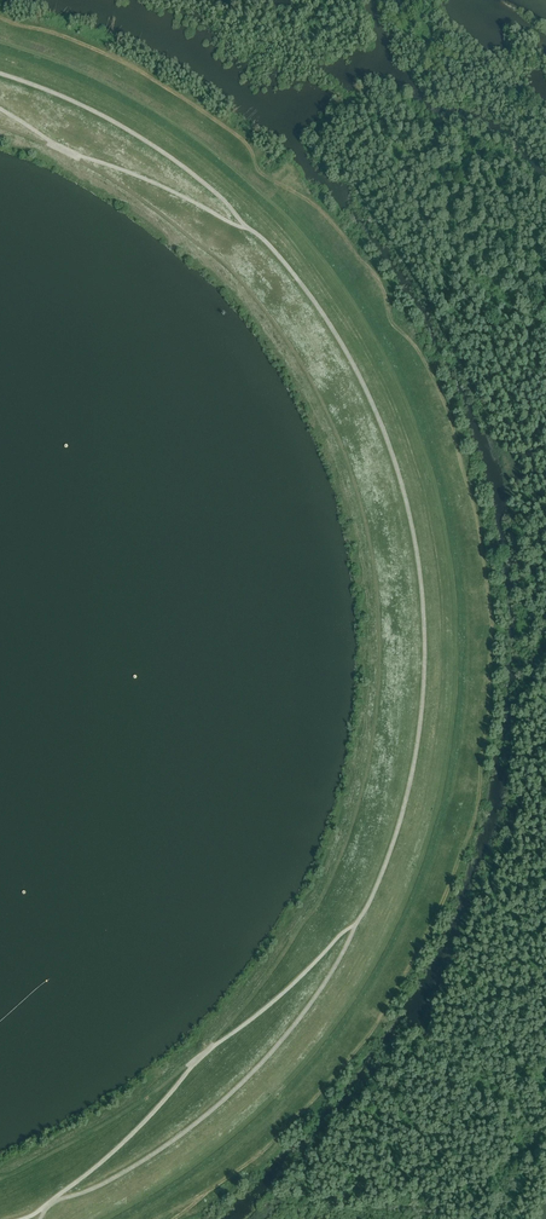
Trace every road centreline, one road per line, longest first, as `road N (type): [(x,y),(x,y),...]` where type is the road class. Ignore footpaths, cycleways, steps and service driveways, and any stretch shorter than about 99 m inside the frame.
road 1 (track): [(0,74),(102,116),(182,166),(302,285),(382,424),(409,508),(426,623),(424,702),(398,835),(321,993),(266,1060),(197,1125),(118,1178),(52,1206)]
road 2 (track): [(27,1218),(103,1162),(188,1070),(360,924)]
road 3 (track): [(249,228),(81,157),(0,109)]

